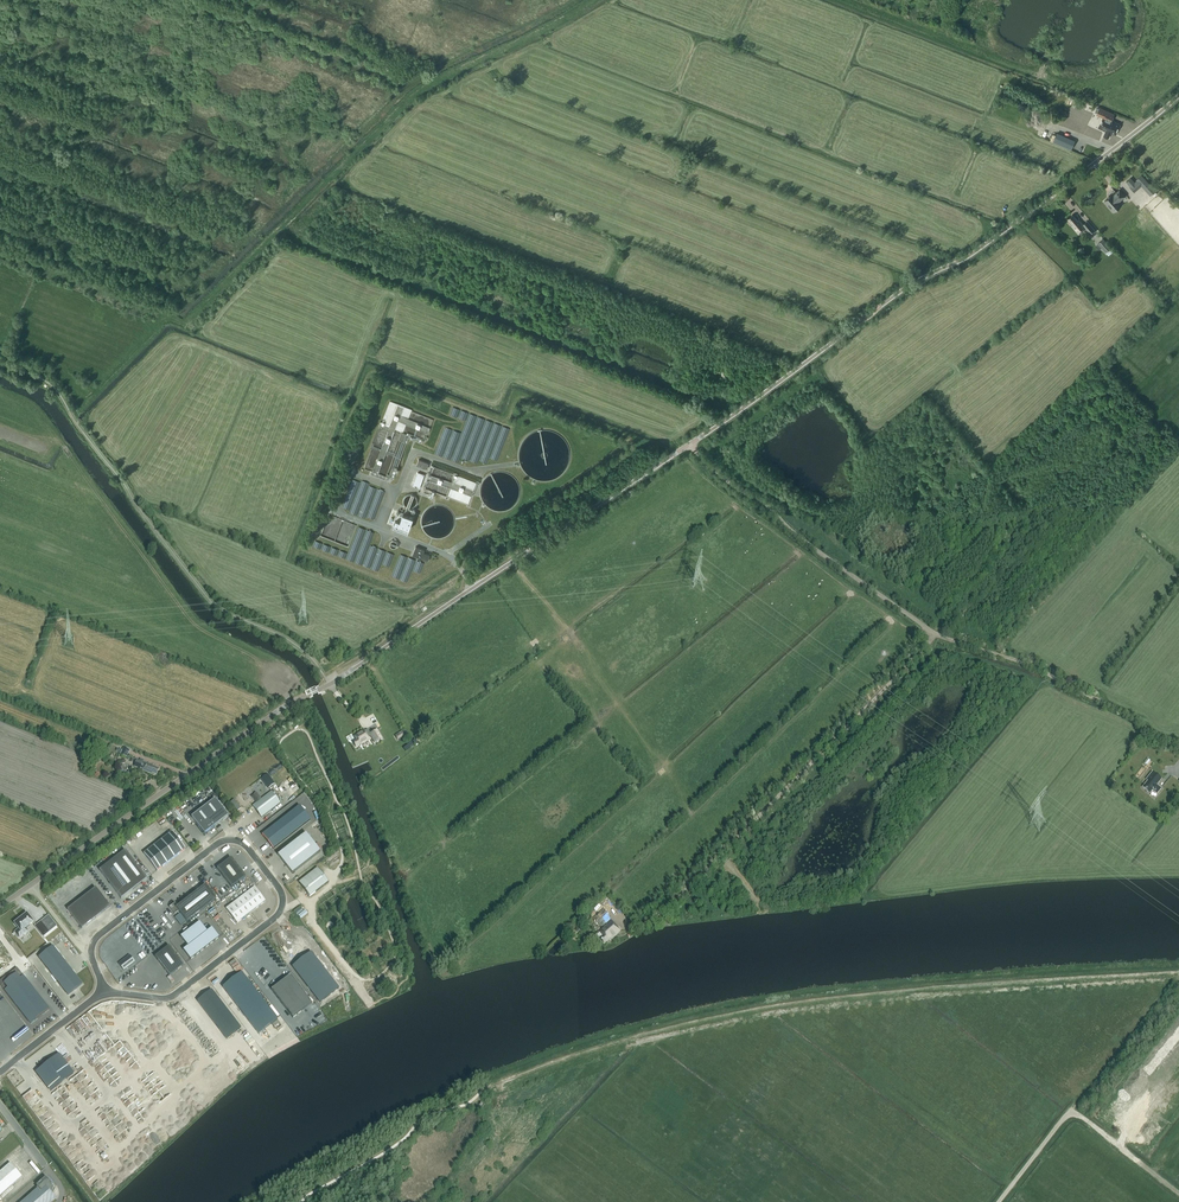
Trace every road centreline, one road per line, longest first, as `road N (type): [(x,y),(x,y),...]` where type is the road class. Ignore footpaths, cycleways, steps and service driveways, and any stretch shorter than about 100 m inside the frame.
road 1 (tertiary): [(0,907),(277,712),(690,445)]
road 2 (tertiary): [(690,445),(913,285),(985,246),(1178,96)]
road 3 (unclassified): [(104,991),(163,1000),(177,994),(278,915),(282,893),(248,850),(229,841),(99,936),(94,961)]
road 4 (unclassified): [(936,634),(675,901),(636,926)]
road 5 (unclassified): [(936,634),(831,562),(690,445)]
road 6 (unclassified): [(1178,745),(1058,678),(936,634)]
road 7 (unclassified): [(999,1201),(1070,1111),(1087,1124)]
road 8 (unclassified): [(0,1073),(104,991)]

